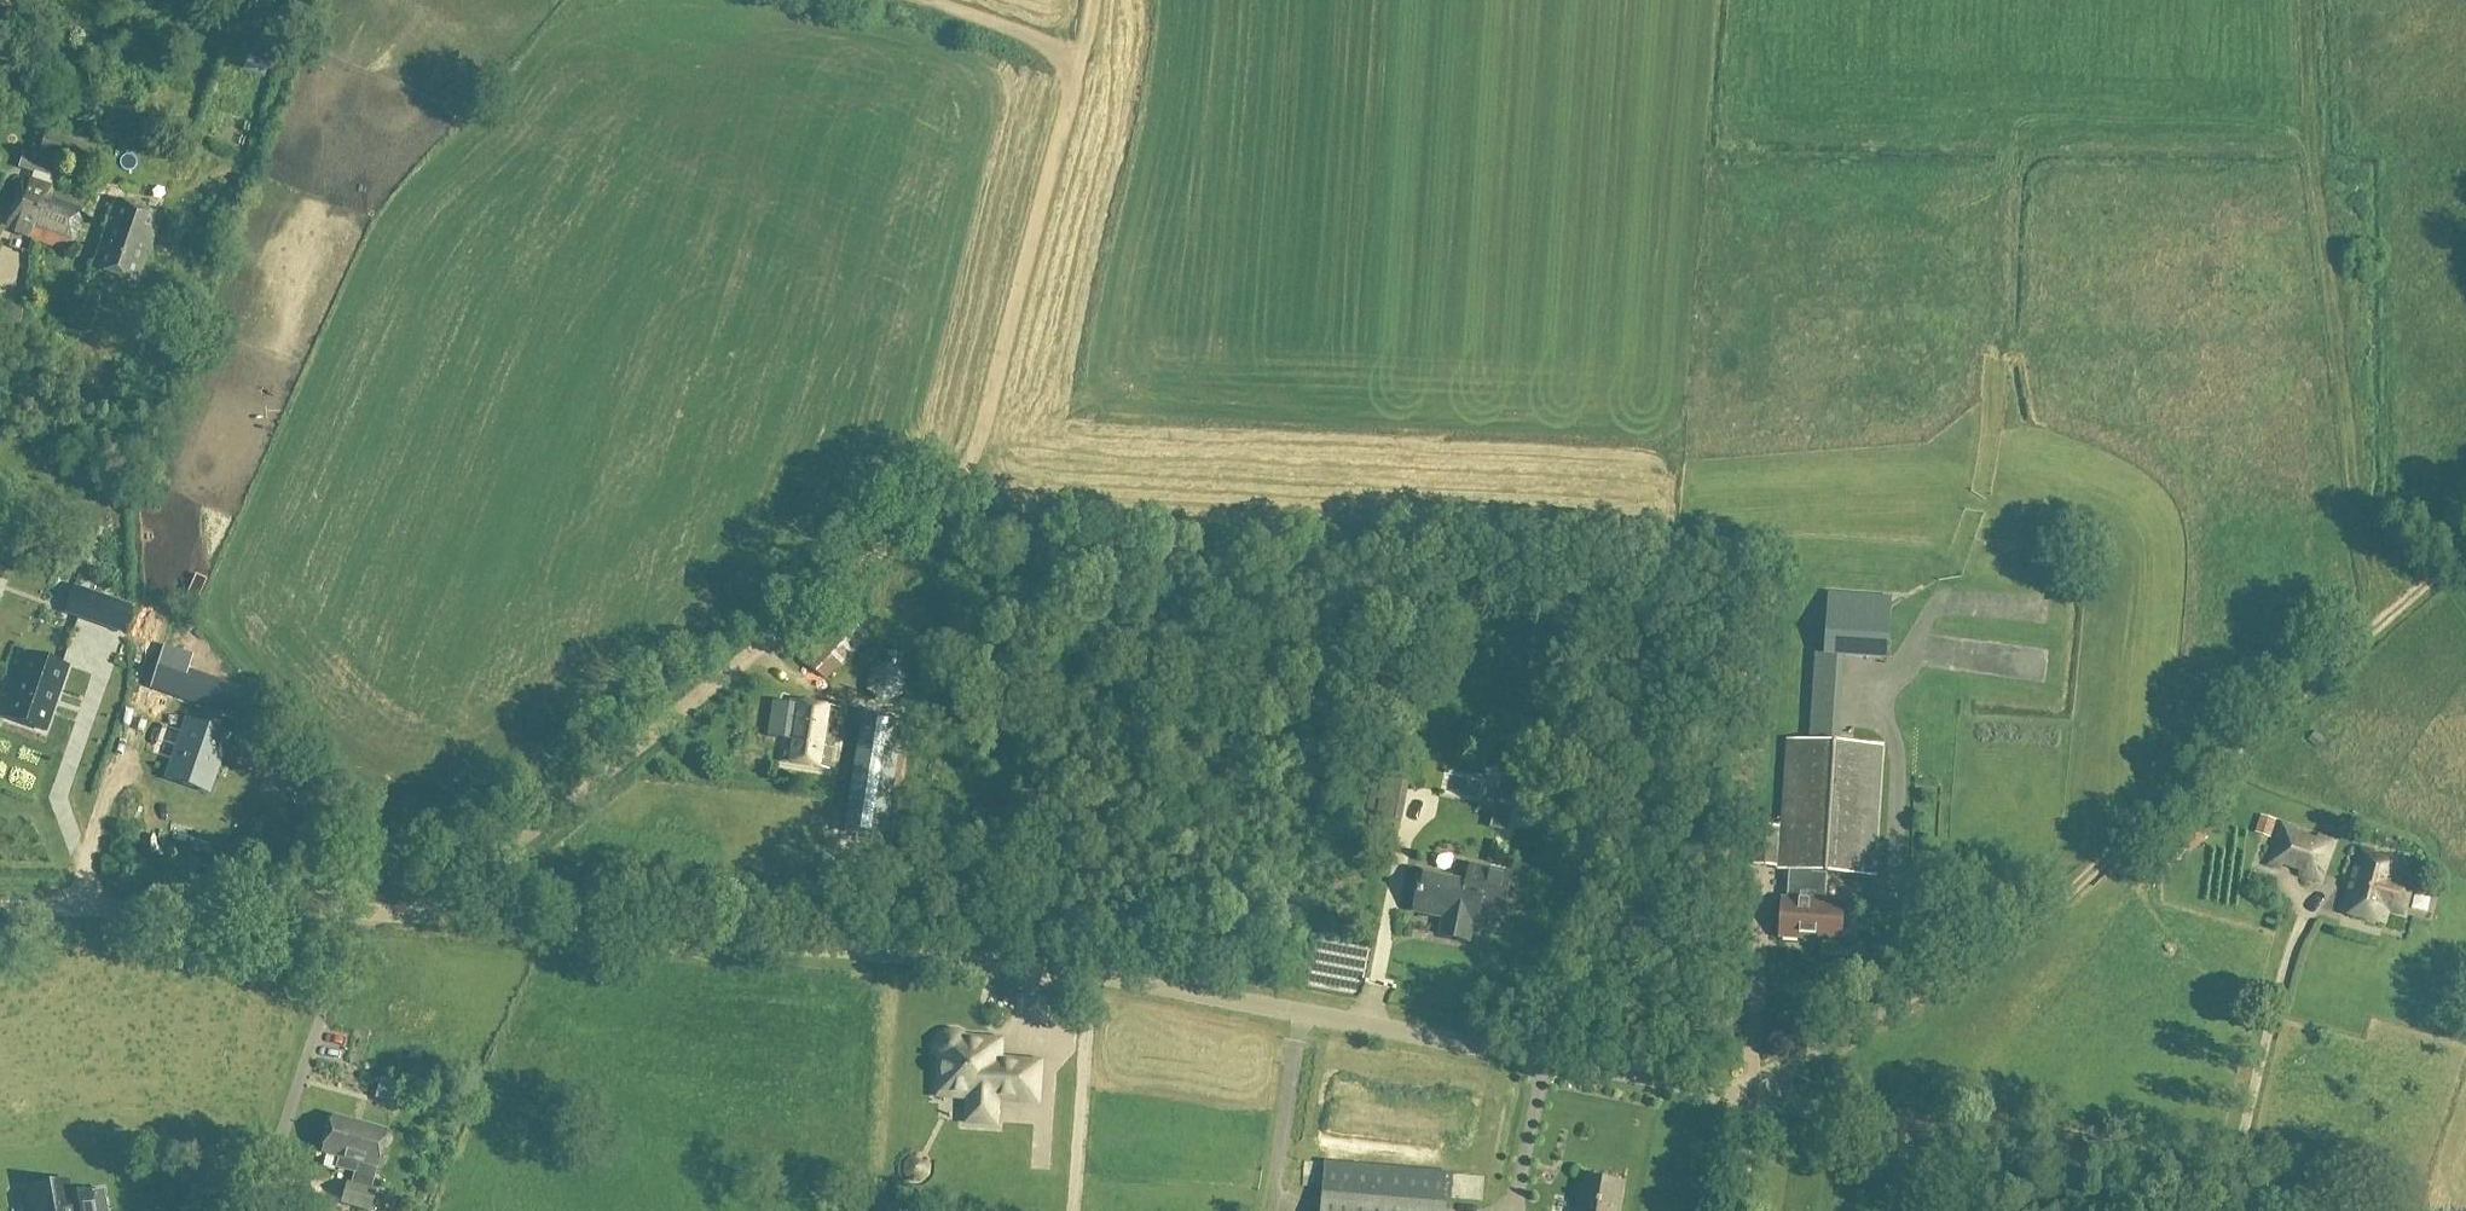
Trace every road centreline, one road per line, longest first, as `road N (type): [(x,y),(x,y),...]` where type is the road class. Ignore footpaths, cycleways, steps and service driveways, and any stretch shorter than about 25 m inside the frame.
road 1 (unclassified): [(1756,1095),(1042,963),(432,915)]
road 2 (track): [(1914,992),(2010,931),(2191,786),(2465,532)]
road 3 (track): [(1081,56),(960,476),(936,506),(752,654)]
road 4 (track): [(2366,623),(2330,361),(2308,0)]
road 5 (unclassified): [(2249,1191),(1756,1095)]
road 6 (unclassified): [(0,906),(432,915)]
road 7 (track): [(752,654),(432,915)]
road 8 (unclassified): [(1756,1095),(1785,1067),(1914,992)]
road 9 (track): [(924,0),(1081,56)]

